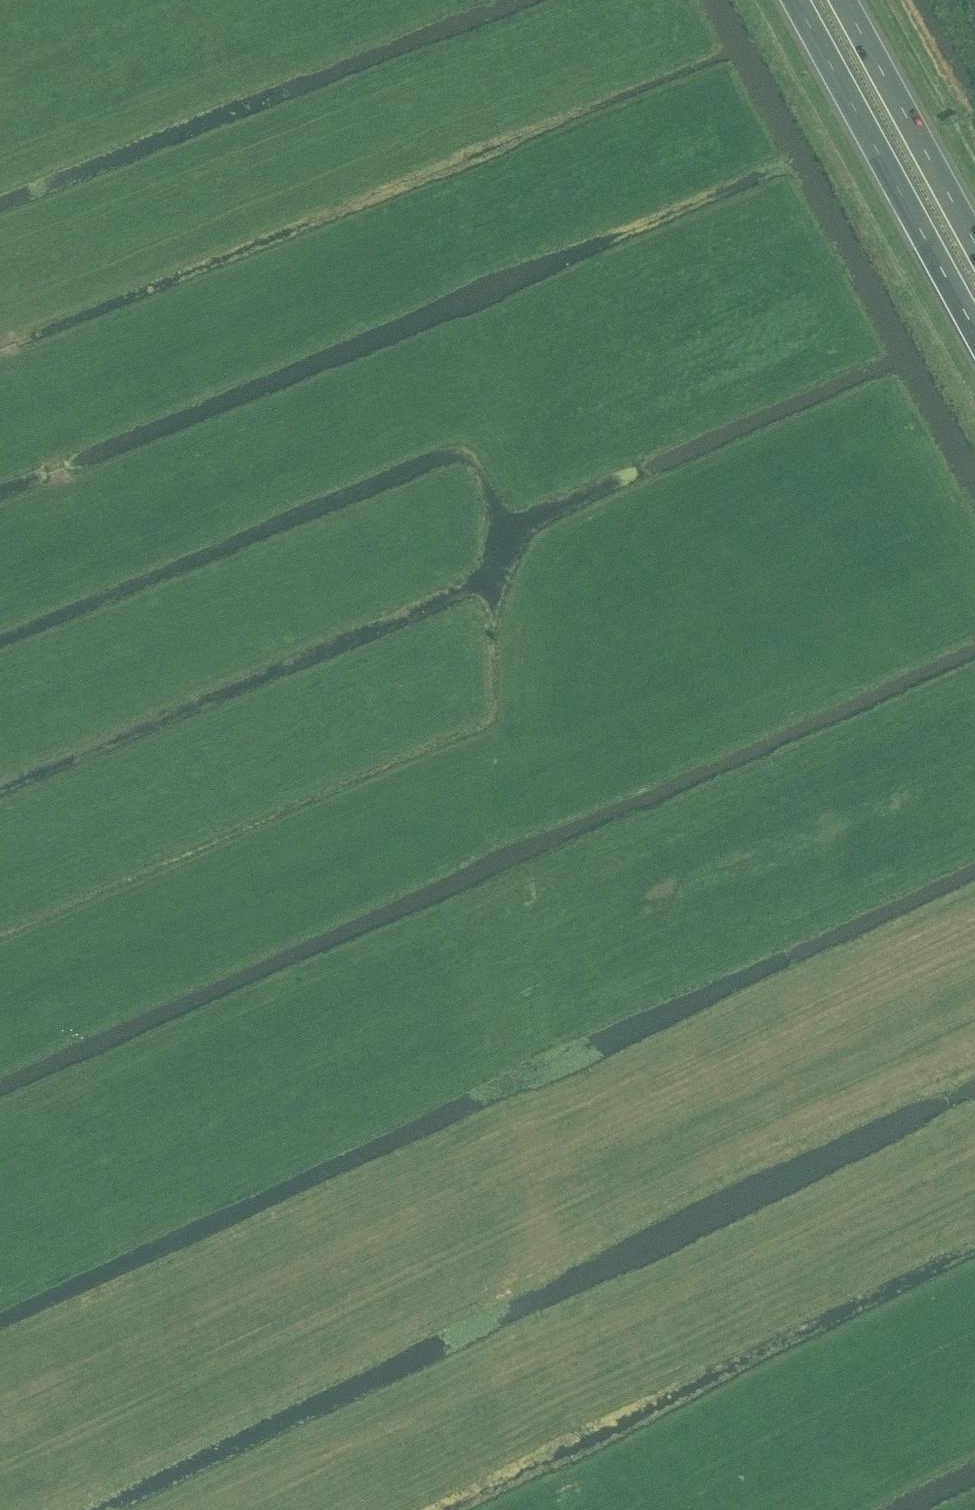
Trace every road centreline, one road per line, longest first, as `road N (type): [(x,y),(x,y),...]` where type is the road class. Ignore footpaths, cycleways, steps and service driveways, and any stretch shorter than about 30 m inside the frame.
road 1 (trunk): [(799,0),(974,325)]
road 2 (trunk): [(974,242),(843,0)]

